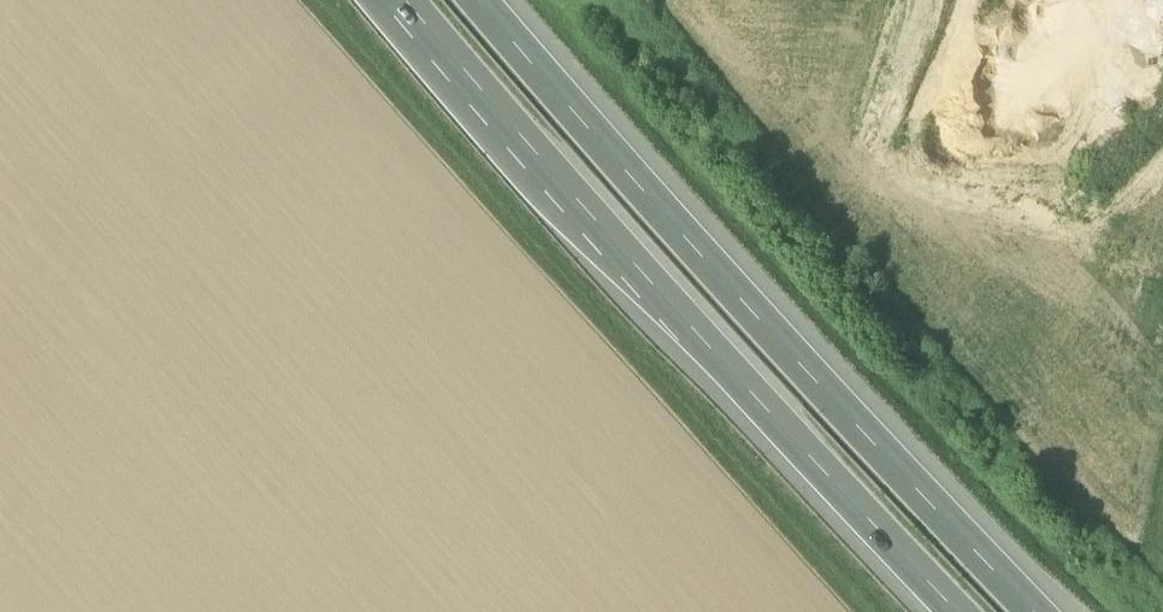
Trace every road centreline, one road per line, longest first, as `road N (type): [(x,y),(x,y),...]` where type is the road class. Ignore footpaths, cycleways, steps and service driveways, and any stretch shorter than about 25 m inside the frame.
road 1 (motorway): [(1044,611),(856,417),(484,0)]
road 2 (motorway): [(407,0),(607,229),(964,611)]

